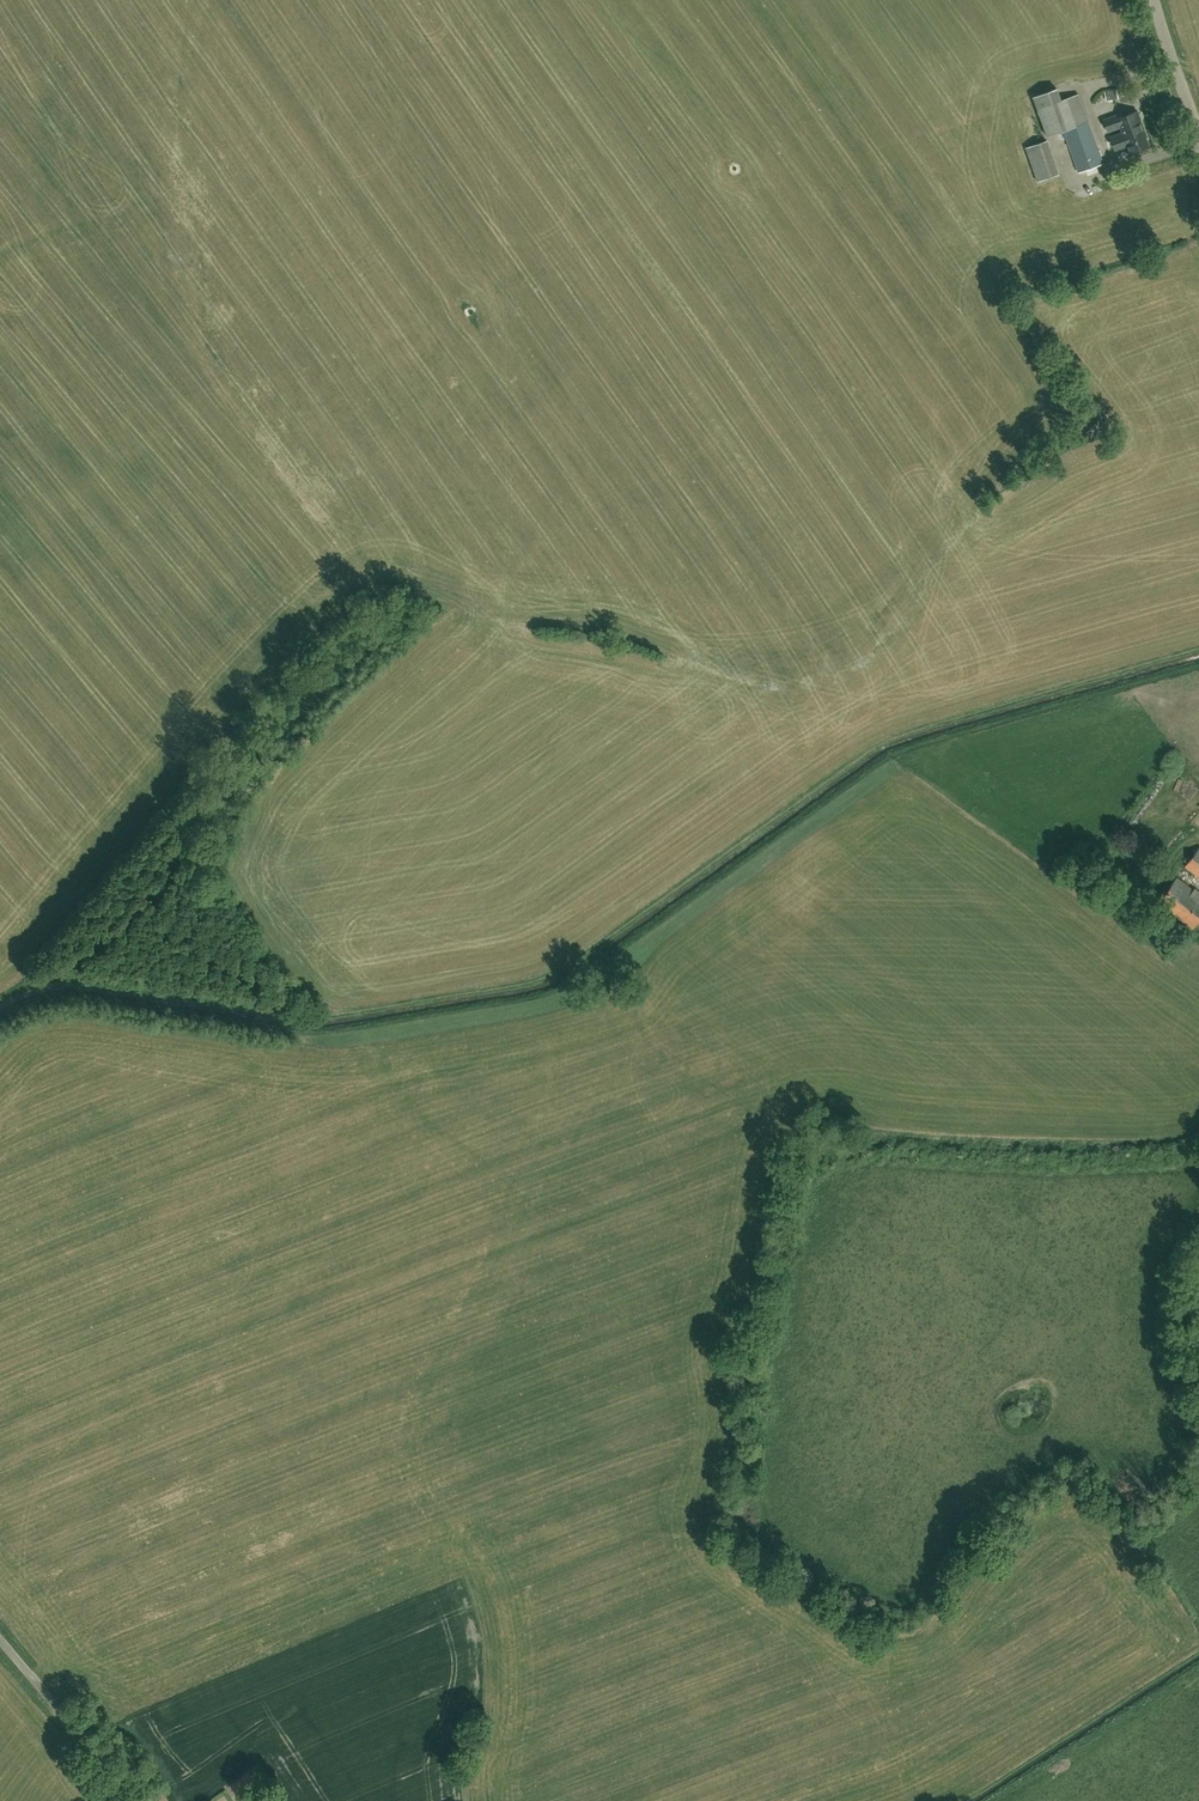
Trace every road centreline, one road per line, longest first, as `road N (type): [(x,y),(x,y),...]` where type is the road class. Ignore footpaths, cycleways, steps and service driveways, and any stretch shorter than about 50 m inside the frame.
road 1 (unclassified): [(132,1800),(0,1641)]
road 2 (unclassified): [(1198,135),(1152,0)]

